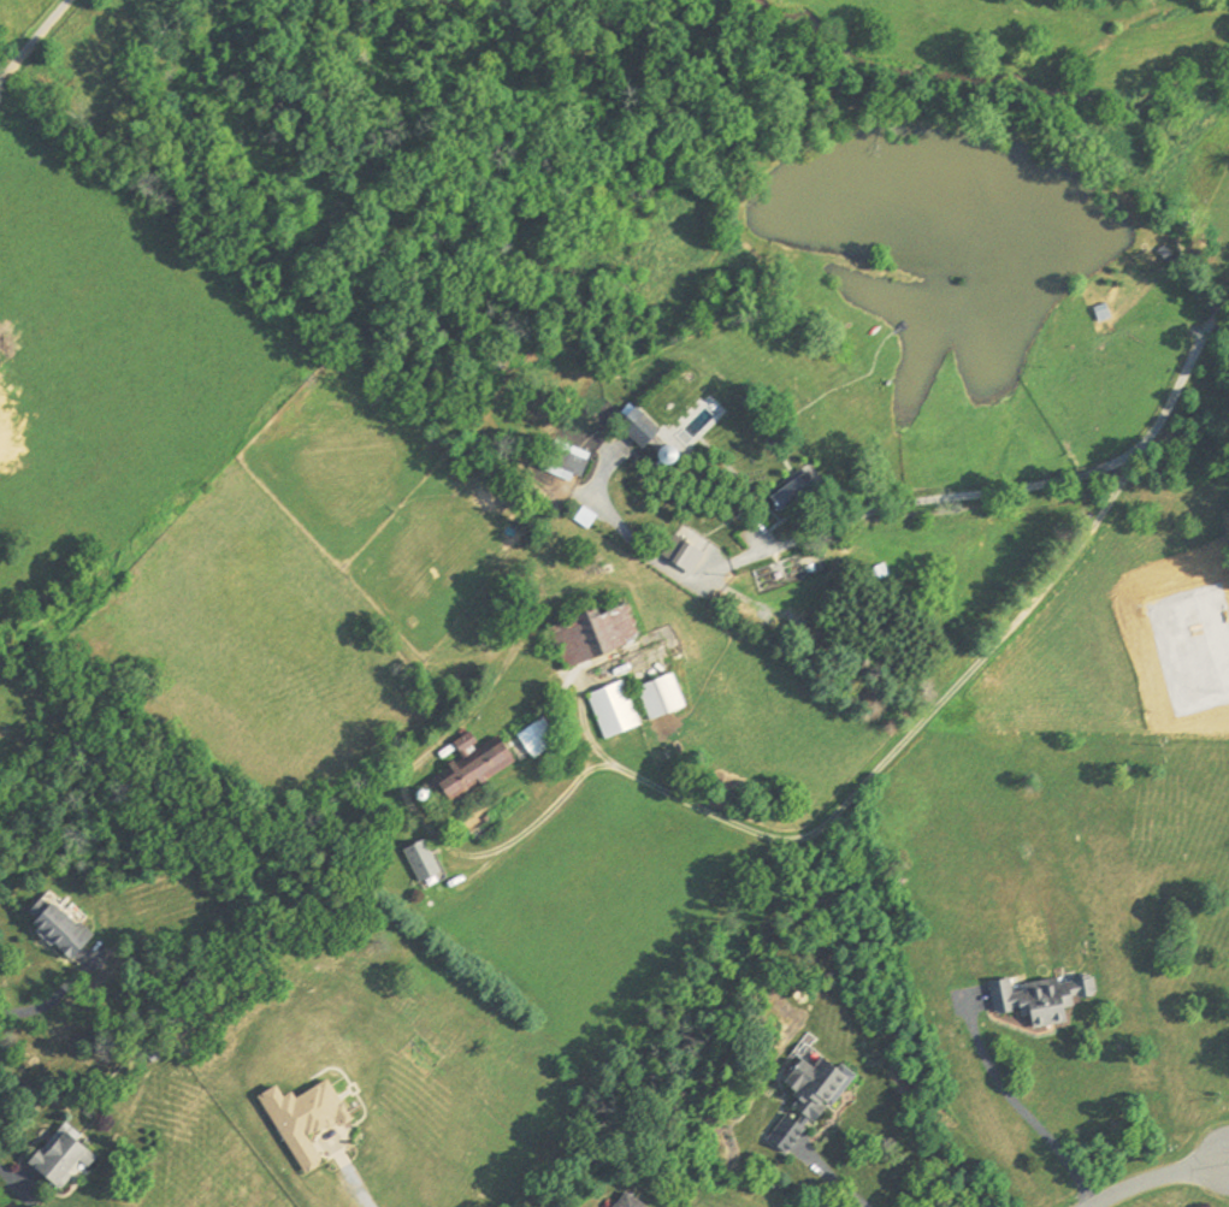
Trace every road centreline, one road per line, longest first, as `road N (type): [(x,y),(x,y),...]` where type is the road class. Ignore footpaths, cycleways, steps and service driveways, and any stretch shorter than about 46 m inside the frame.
road 1 (residential): [(1102,1206),(1228,1165)]

